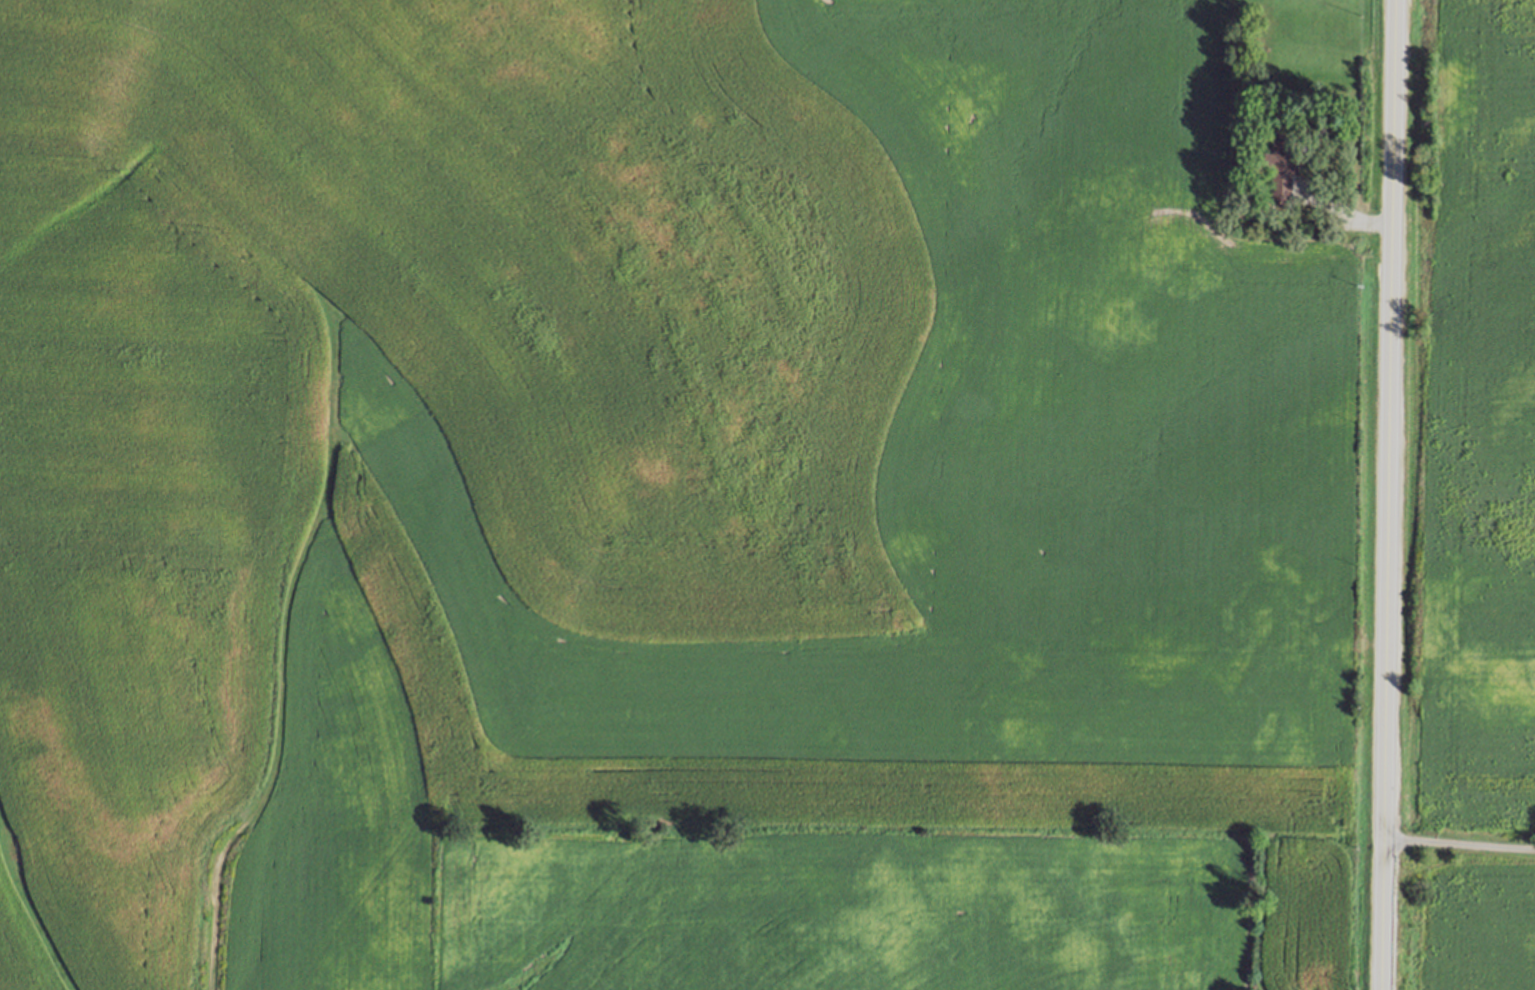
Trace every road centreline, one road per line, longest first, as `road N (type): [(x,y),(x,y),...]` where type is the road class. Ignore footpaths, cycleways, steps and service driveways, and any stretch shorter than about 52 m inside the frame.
road 1 (secondary): [(1396,0),(1382,989)]

